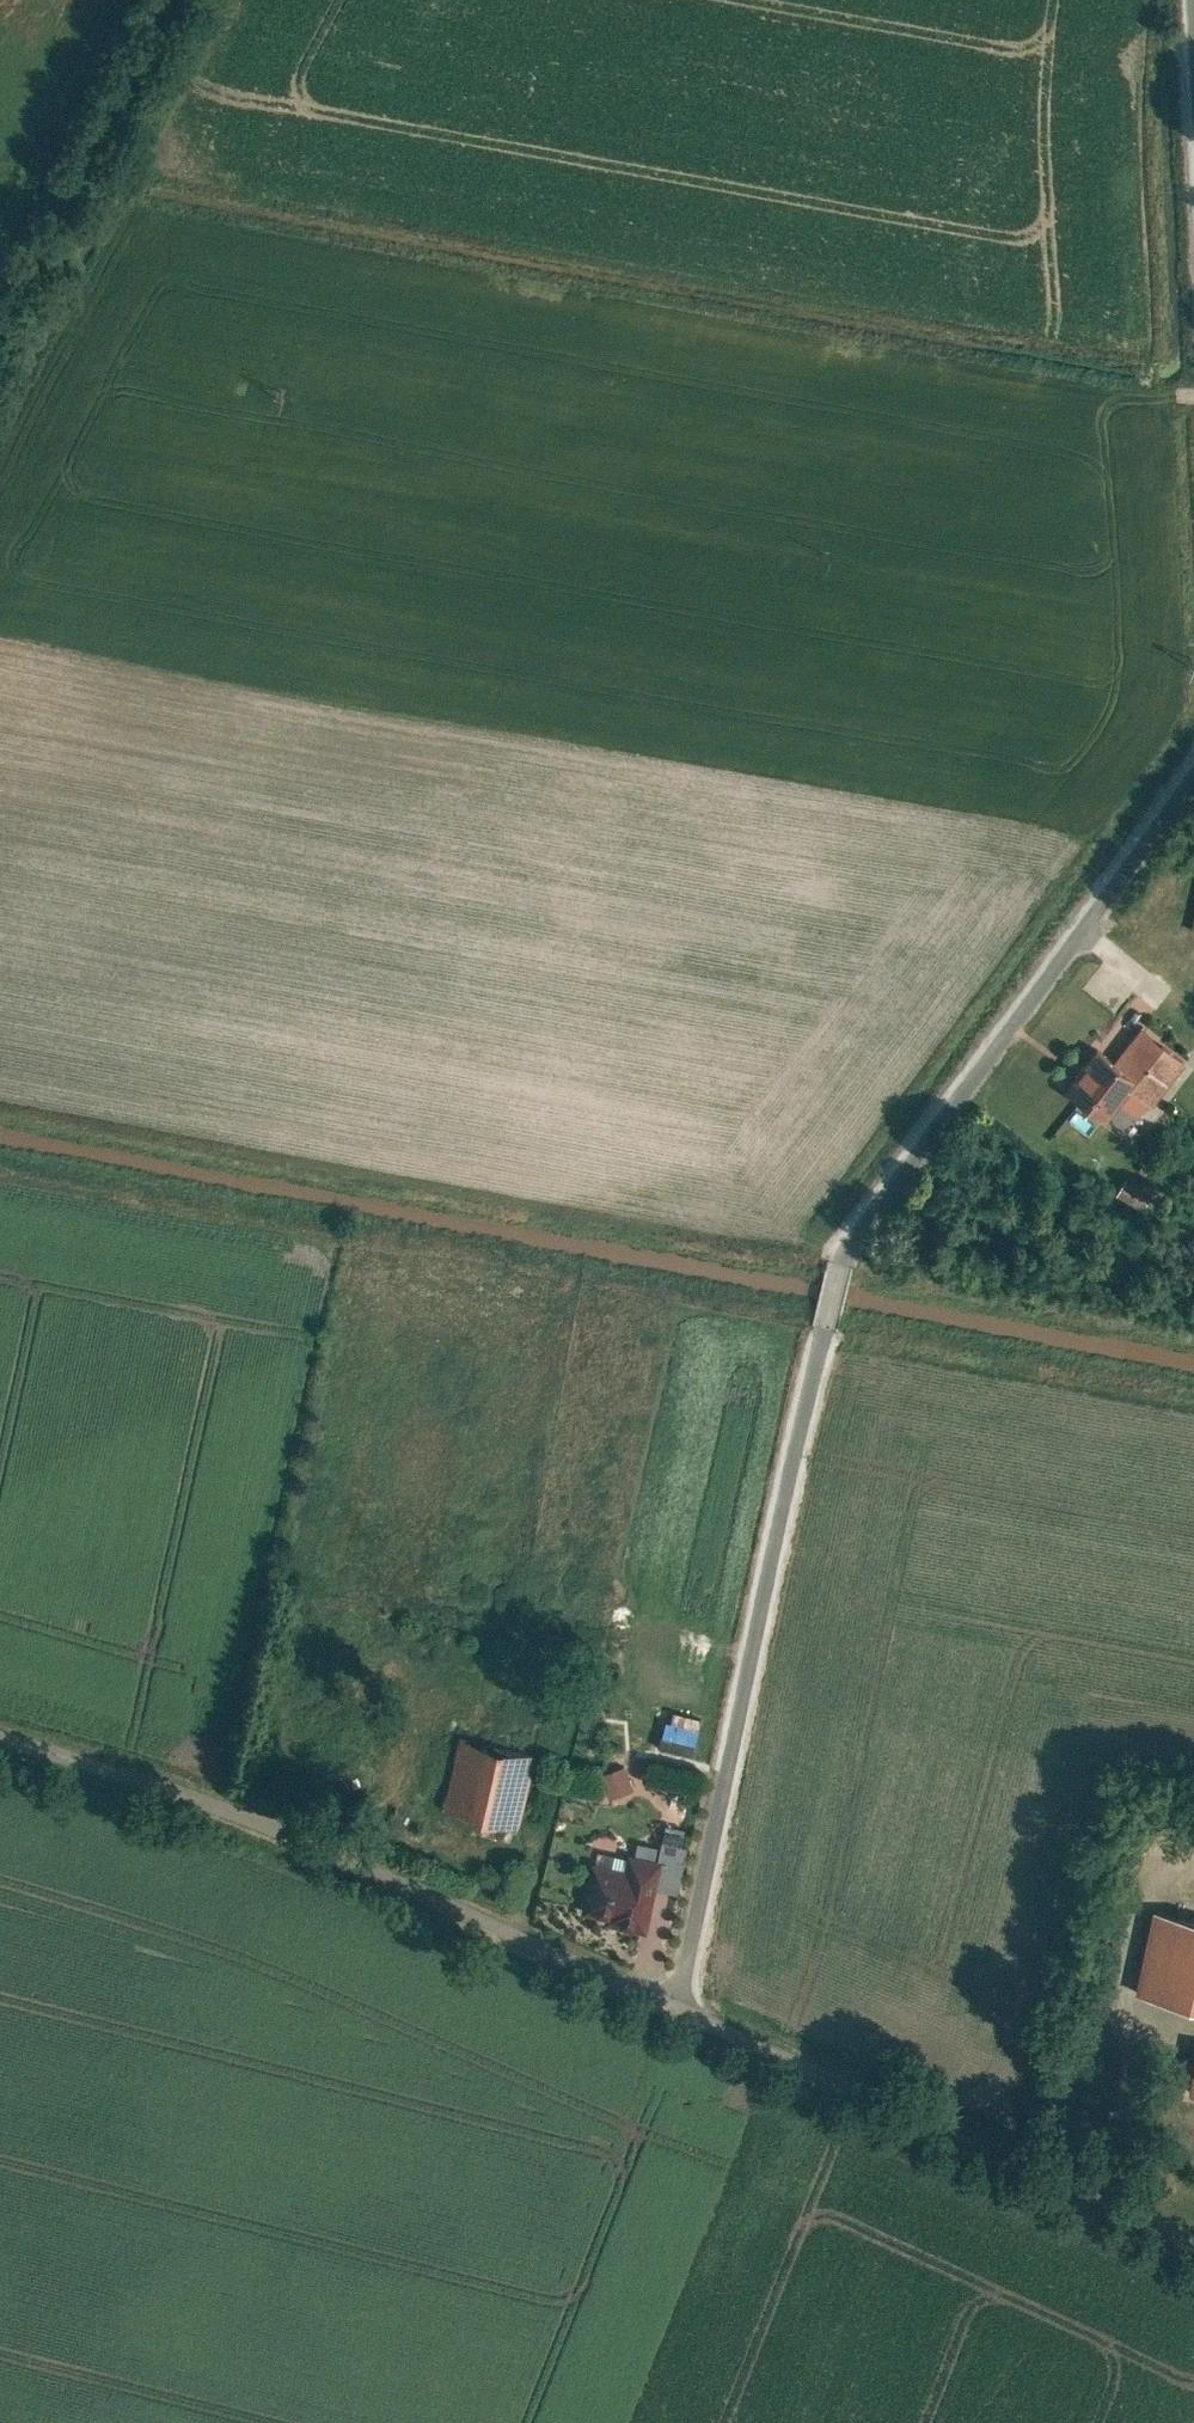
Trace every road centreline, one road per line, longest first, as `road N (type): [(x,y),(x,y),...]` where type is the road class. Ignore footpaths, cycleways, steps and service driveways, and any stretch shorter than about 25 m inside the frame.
road 1 (unclassified): [(1193,776),(843,1256),(678,2007)]
road 2 (unclassified): [(678,2007),(213,1805),(0,1741)]
road 3 (unclassified): [(678,2007),(1193,2239)]

